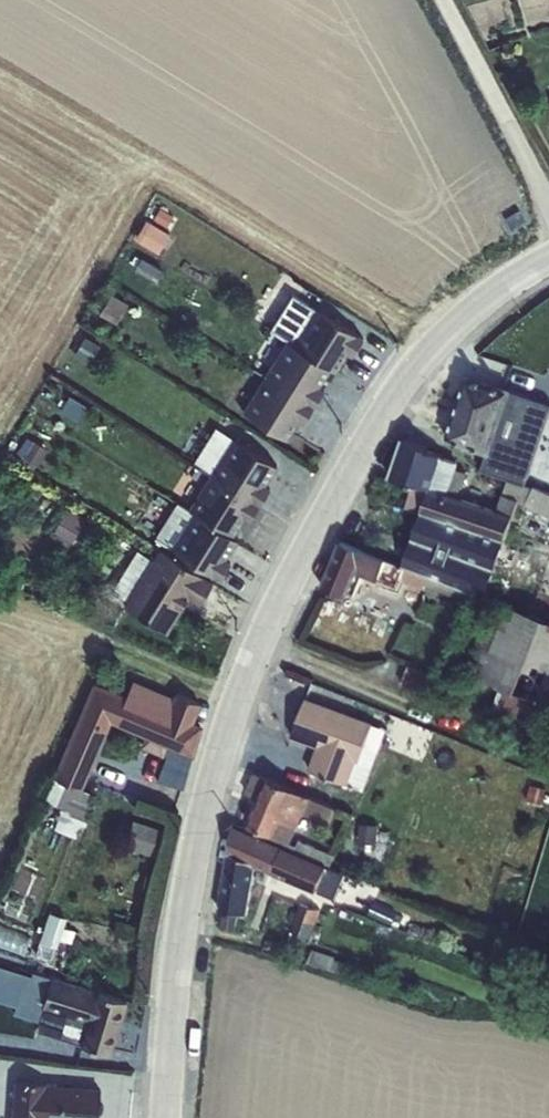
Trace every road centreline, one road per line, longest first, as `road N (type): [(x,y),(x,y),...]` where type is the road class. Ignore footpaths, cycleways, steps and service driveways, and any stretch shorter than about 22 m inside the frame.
road 1 (residential): [(548,267),(468,316),(366,446),(249,674),(192,895),(176,1117)]
road 2 (track): [(548,186),(445,0)]

